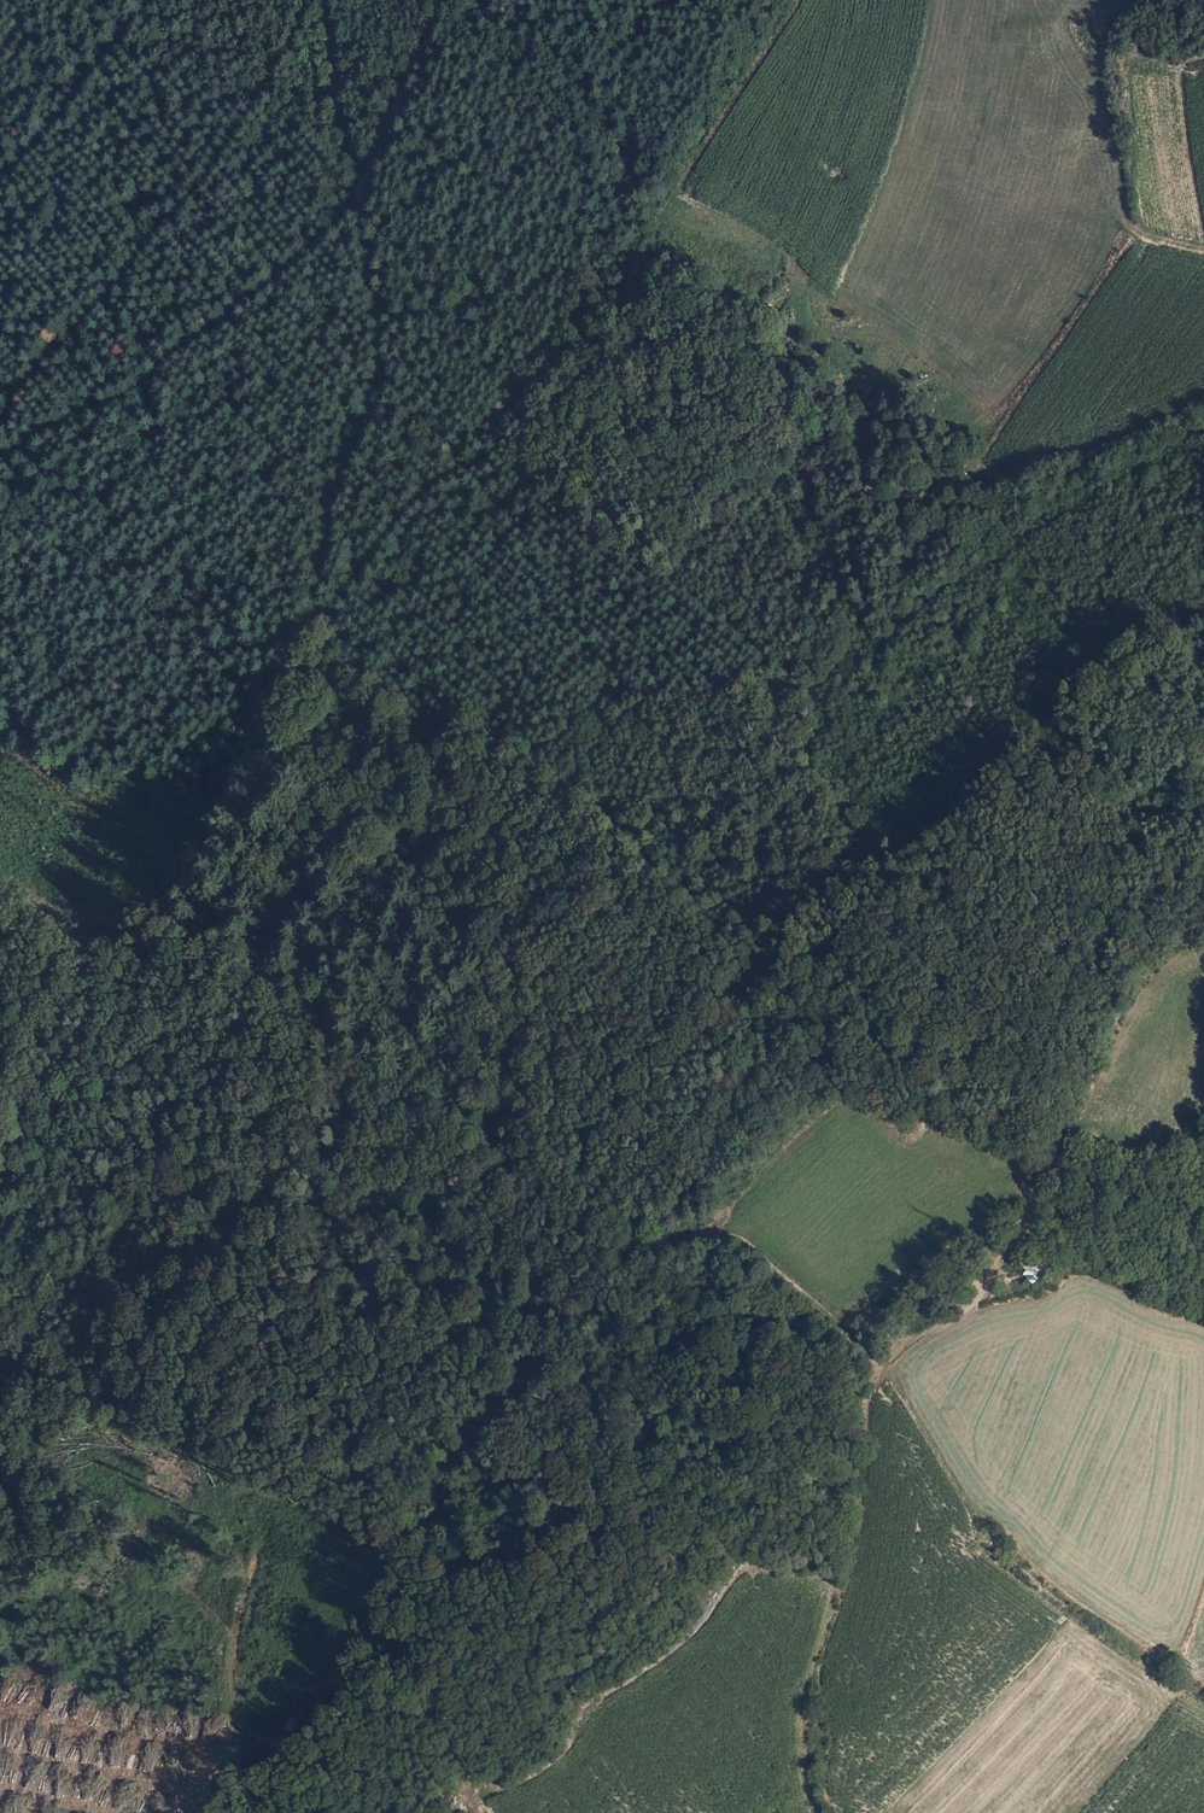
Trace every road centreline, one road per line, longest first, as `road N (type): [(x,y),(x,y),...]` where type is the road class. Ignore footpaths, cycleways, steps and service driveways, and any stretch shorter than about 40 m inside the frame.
road 1 (track): [(450,0),(363,196),(383,370),(347,465),(305,663),(249,776),(186,868),(138,906),(65,992),(0,1176)]
road 2 (track): [(0,463),(104,407),(363,196),(339,98),(330,0)]
road 3 (track): [(842,1812),(832,1785),(834,1737),(824,1688),(861,1548),(876,1399),(888,1368)]
road 4 (track): [(1203,1677),(1020,1551),(1003,1522),(972,1501),(886,1372)]
road 5 (track): [(147,0),(0,199)]

